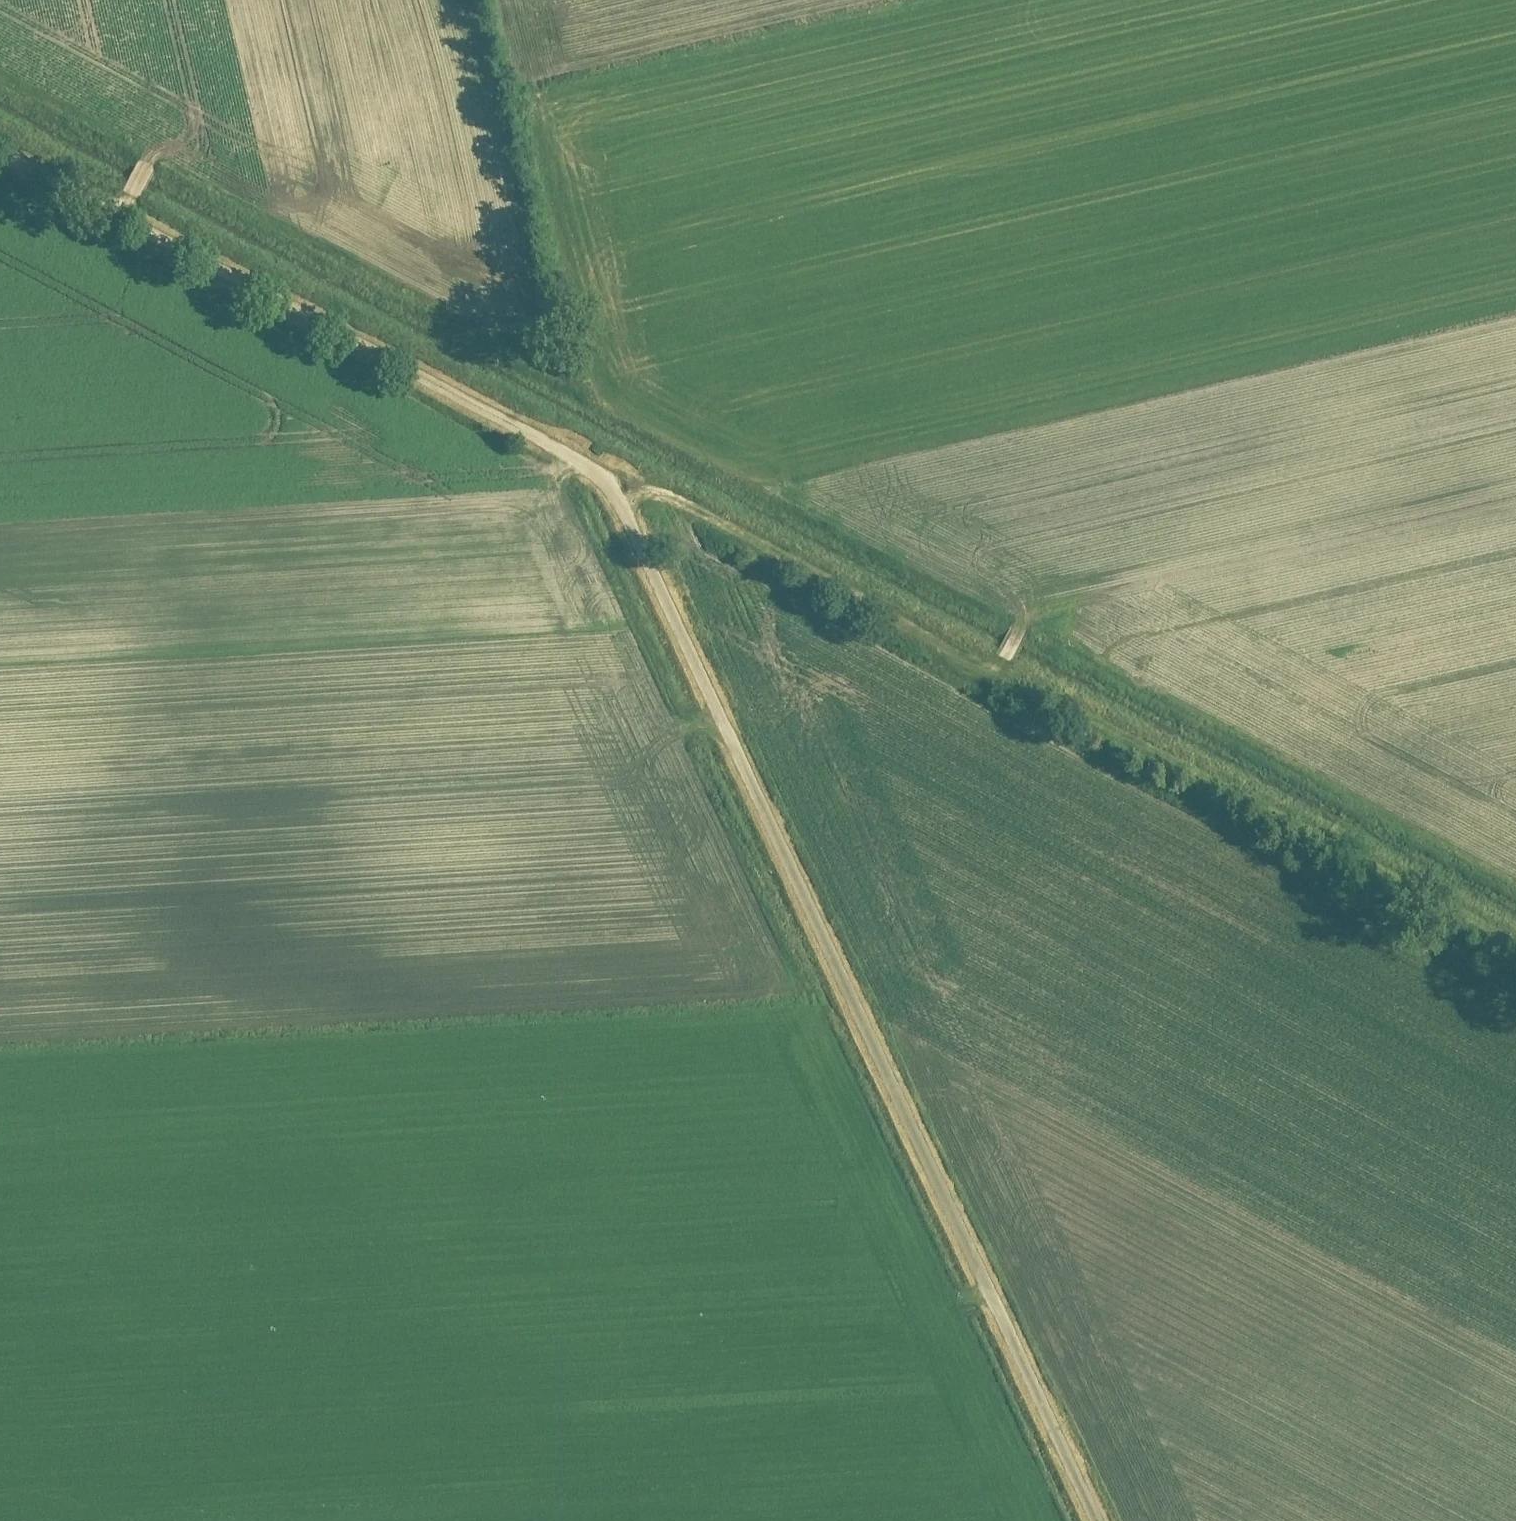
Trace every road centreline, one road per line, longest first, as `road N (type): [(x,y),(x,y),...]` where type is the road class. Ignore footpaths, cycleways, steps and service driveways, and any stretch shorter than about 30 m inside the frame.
road 1 (residential): [(1094,1520),(666,608),(592,473),(538,432),(0,147)]
road 2 (track): [(1515,955),(538,432)]

